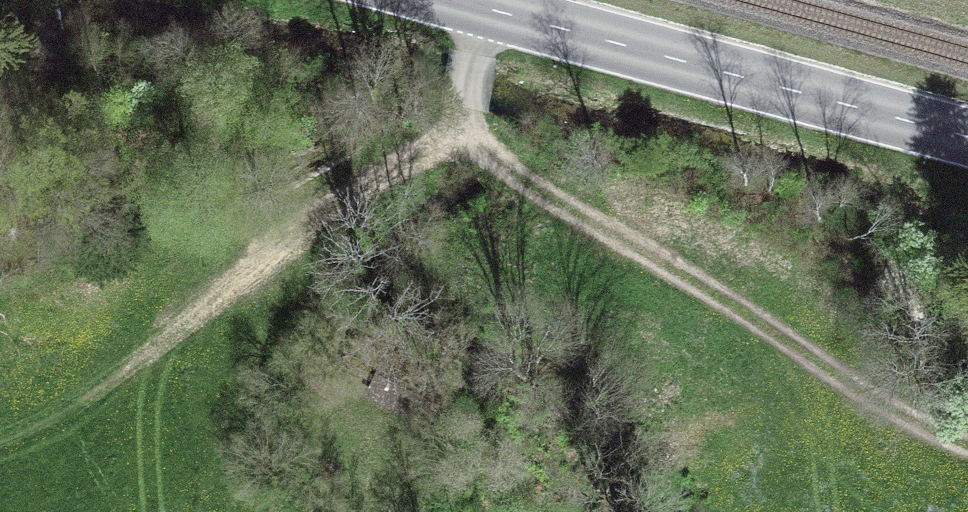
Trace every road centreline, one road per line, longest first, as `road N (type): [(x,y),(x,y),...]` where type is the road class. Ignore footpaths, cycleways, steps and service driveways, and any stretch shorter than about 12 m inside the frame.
road 1 (track): [(967,454),(882,413),(742,317),(522,201),(461,116),(481,6)]
road 2 (track): [(0,447),(74,409),(213,314),(344,218),(461,116)]
road 3 (primary): [(457,0),(967,137)]

